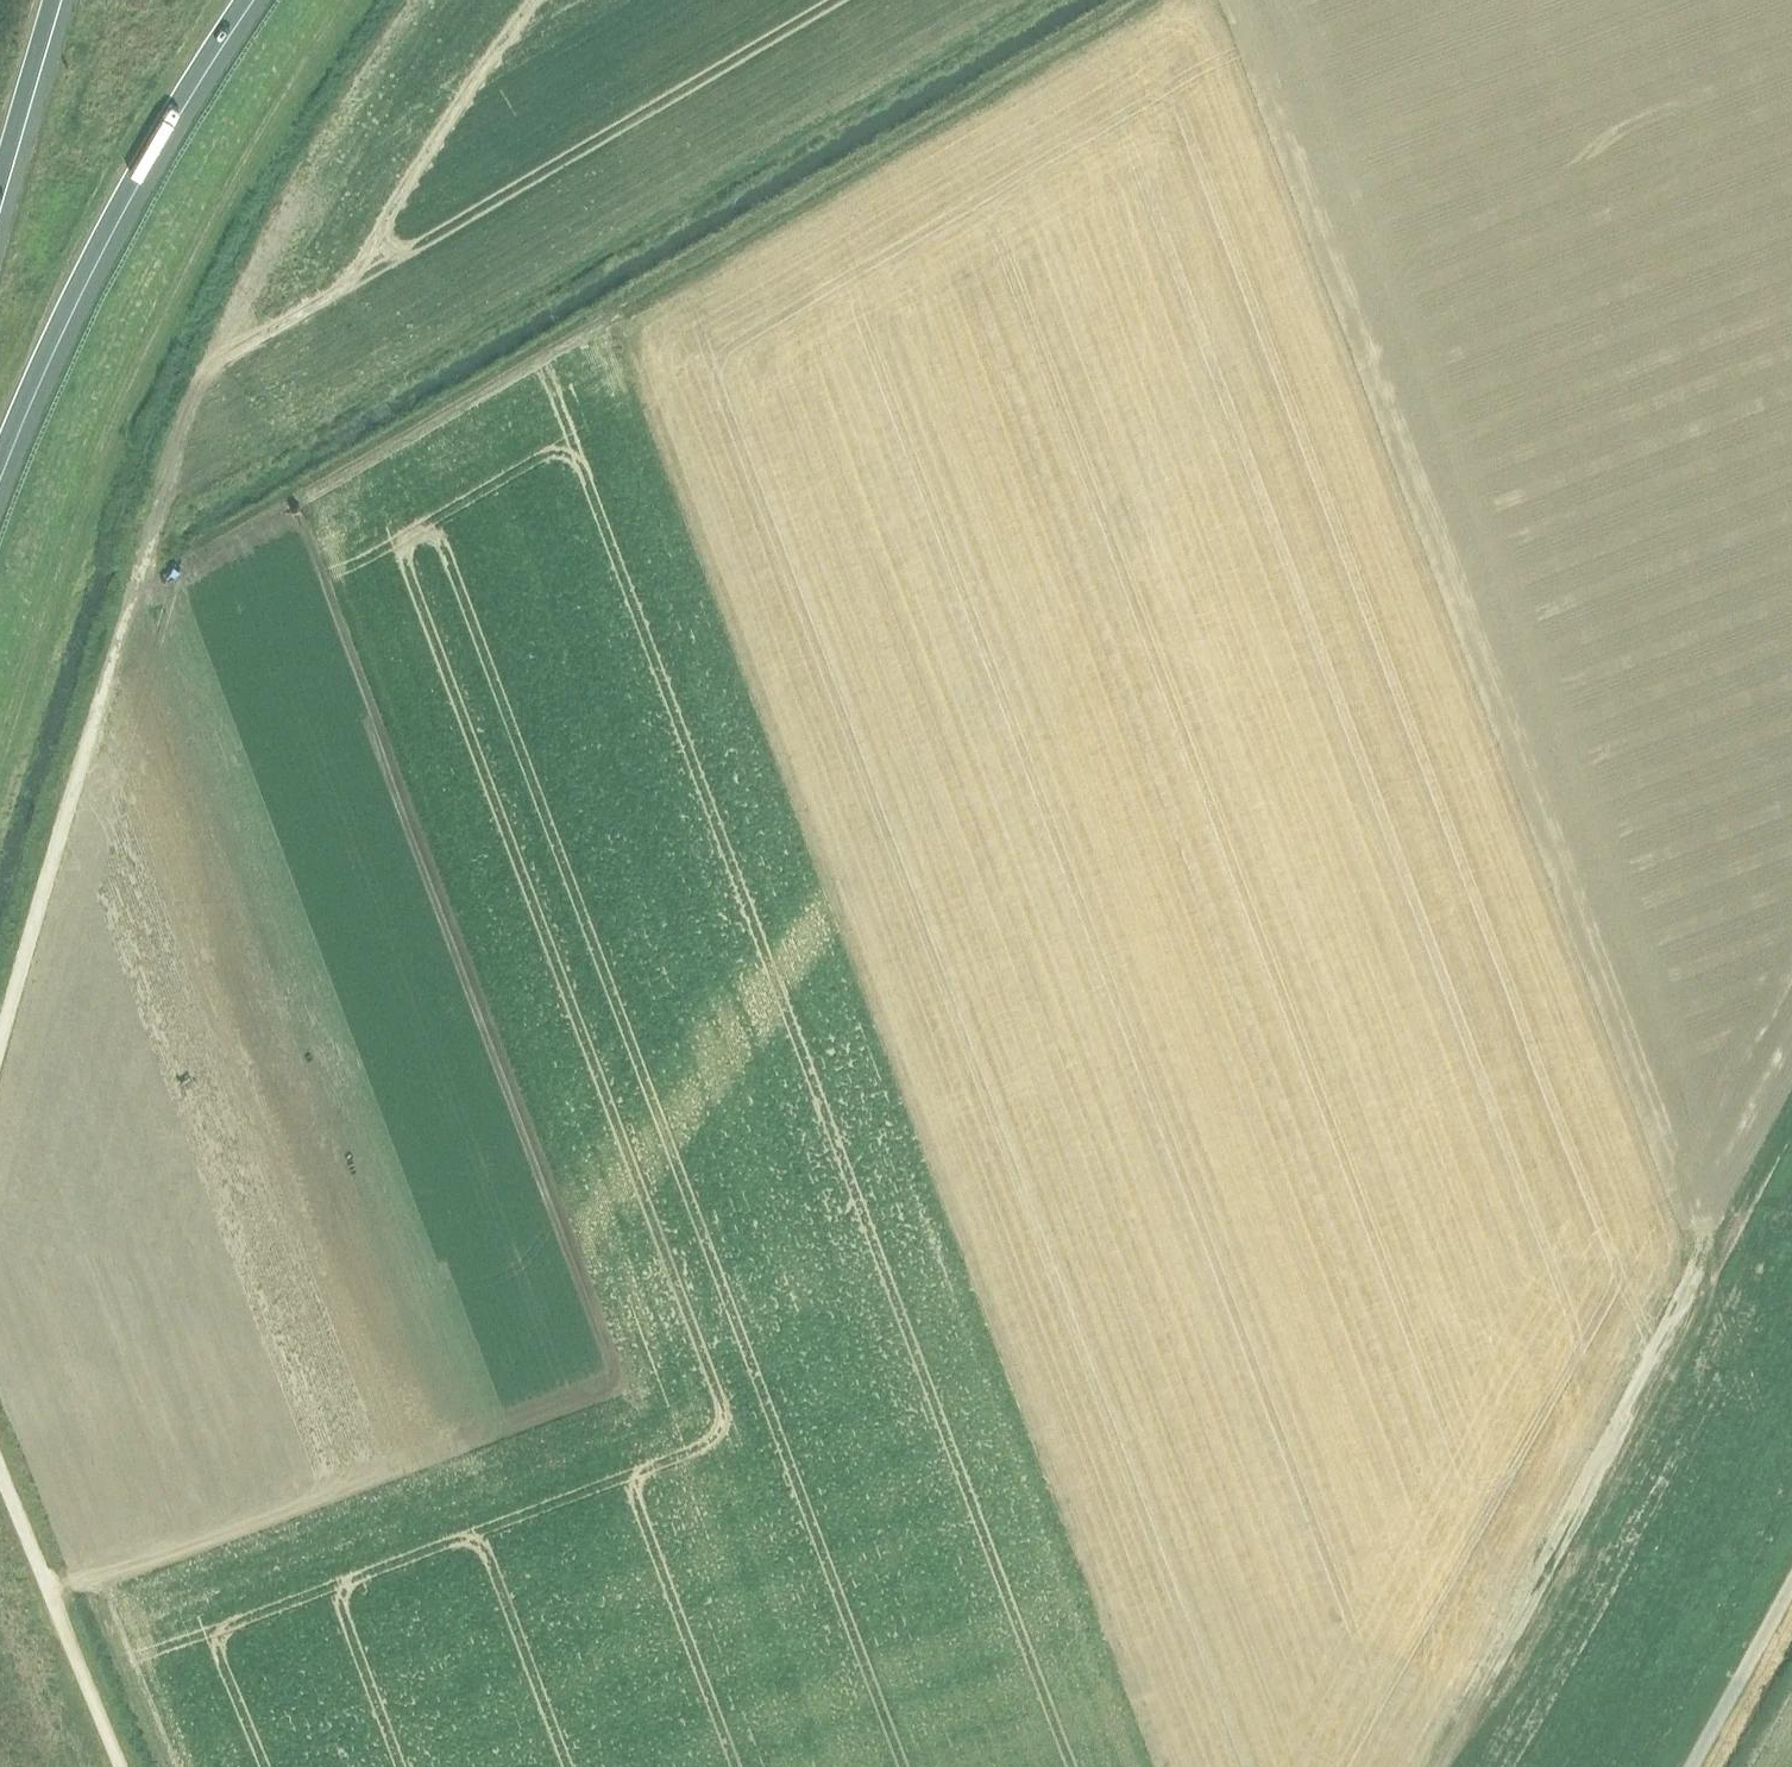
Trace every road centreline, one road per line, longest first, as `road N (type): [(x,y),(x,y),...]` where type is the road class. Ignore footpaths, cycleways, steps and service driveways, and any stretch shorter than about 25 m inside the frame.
road 1 (unclassified): [(0,1061),(164,504)]
road 2 (motorway): [(0,458),(84,267),(243,0)]
road 3 (unclassified): [(120,1766),(0,1468)]
road 4 (motorway): [(0,179),(52,0)]

